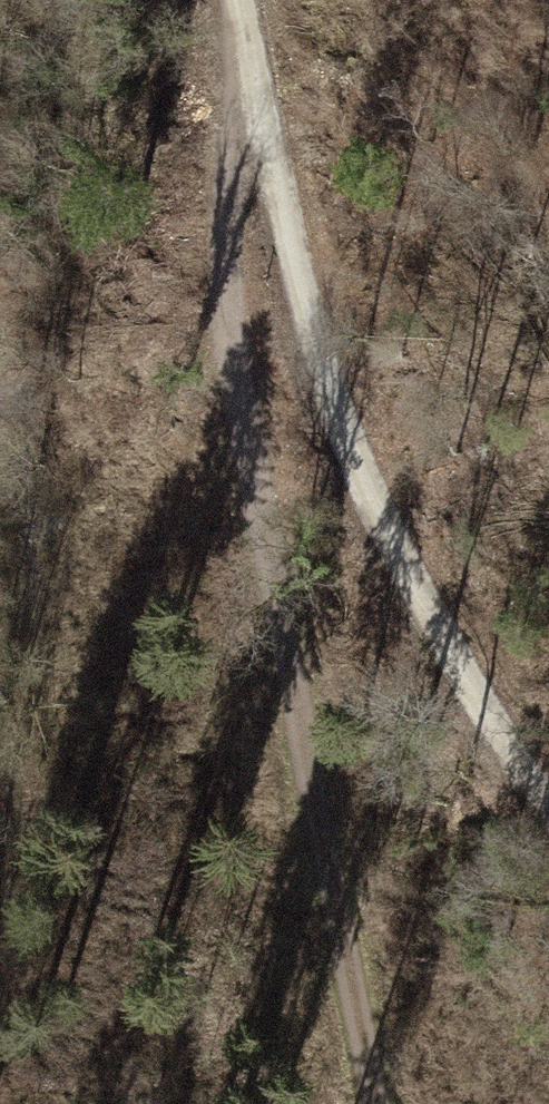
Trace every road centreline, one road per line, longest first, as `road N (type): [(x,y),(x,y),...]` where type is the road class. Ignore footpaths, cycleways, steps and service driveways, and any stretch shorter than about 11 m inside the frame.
road 1 (track): [(251,40),(218,318),(384,1103)]
road 2 (track): [(251,40),(305,322),(409,572),(548,807)]

